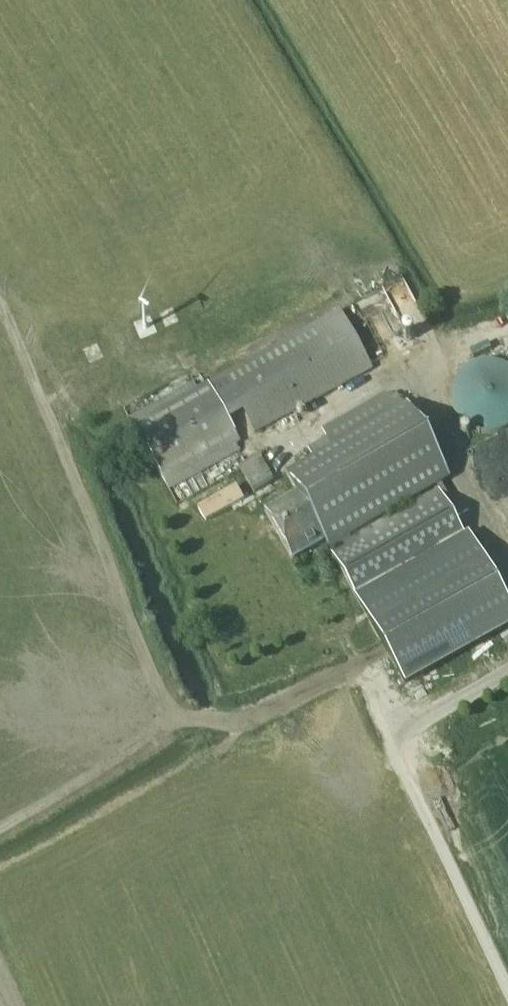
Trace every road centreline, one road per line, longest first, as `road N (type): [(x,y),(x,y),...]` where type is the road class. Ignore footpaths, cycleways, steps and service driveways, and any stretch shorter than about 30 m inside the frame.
road 1 (track): [(171,718),(0,304)]
road 2 (track): [(171,718),(0,823)]
road 3 (track): [(358,667),(245,718),(171,718)]

